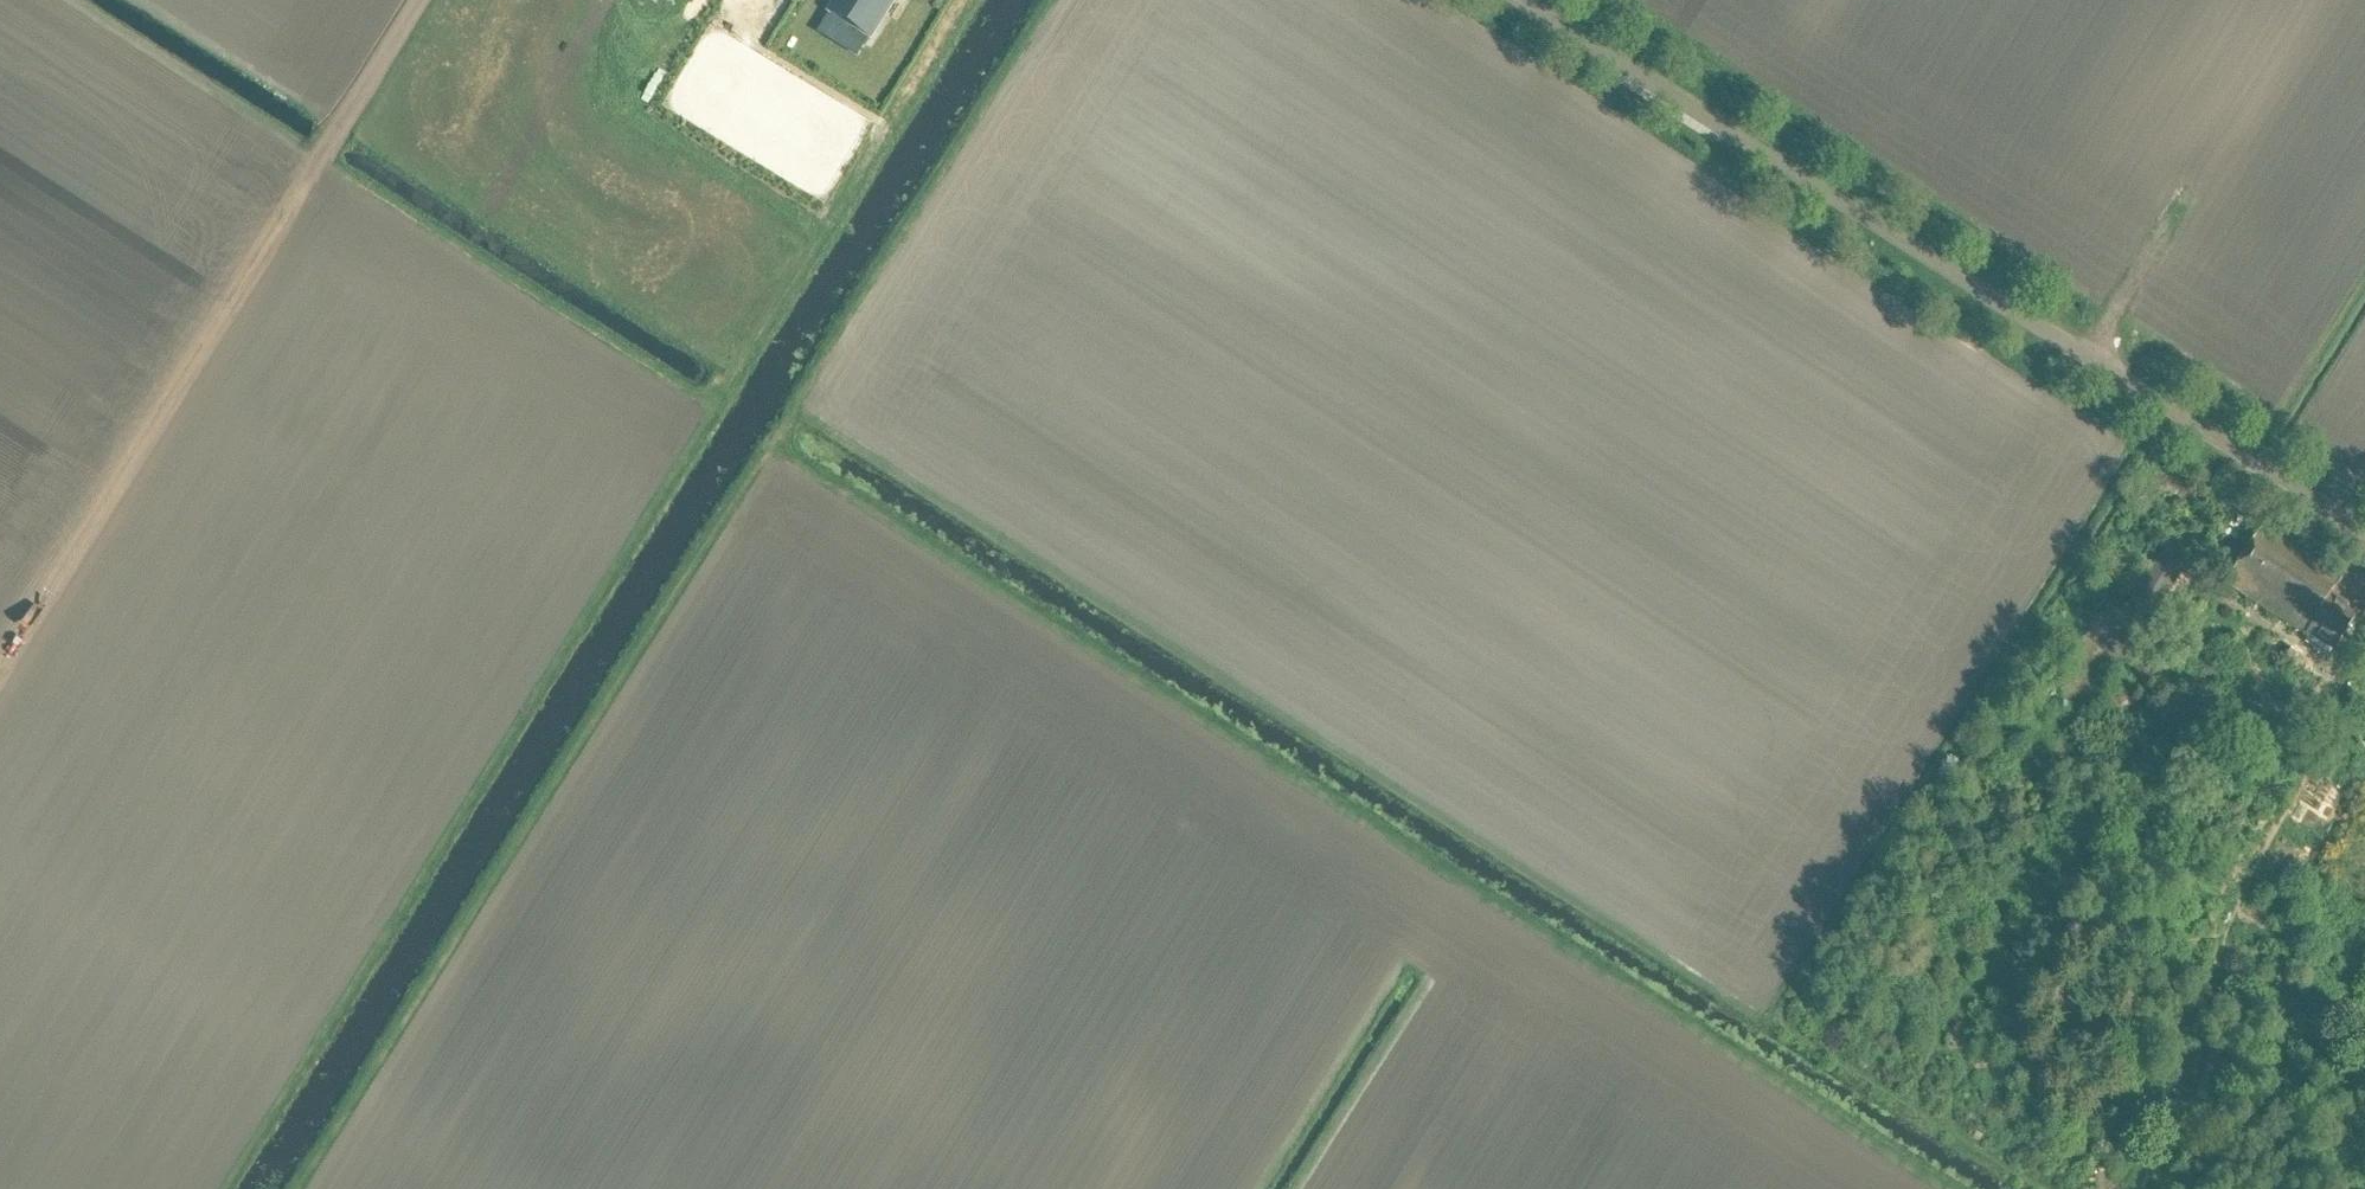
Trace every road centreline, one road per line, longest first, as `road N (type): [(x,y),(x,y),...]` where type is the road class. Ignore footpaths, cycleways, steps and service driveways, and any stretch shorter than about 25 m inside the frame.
road 1 (track): [(303,1188),(1056,0)]
road 2 (unclassified): [(2364,532),(1520,0)]
road 3 (track): [(420,0),(0,669)]

